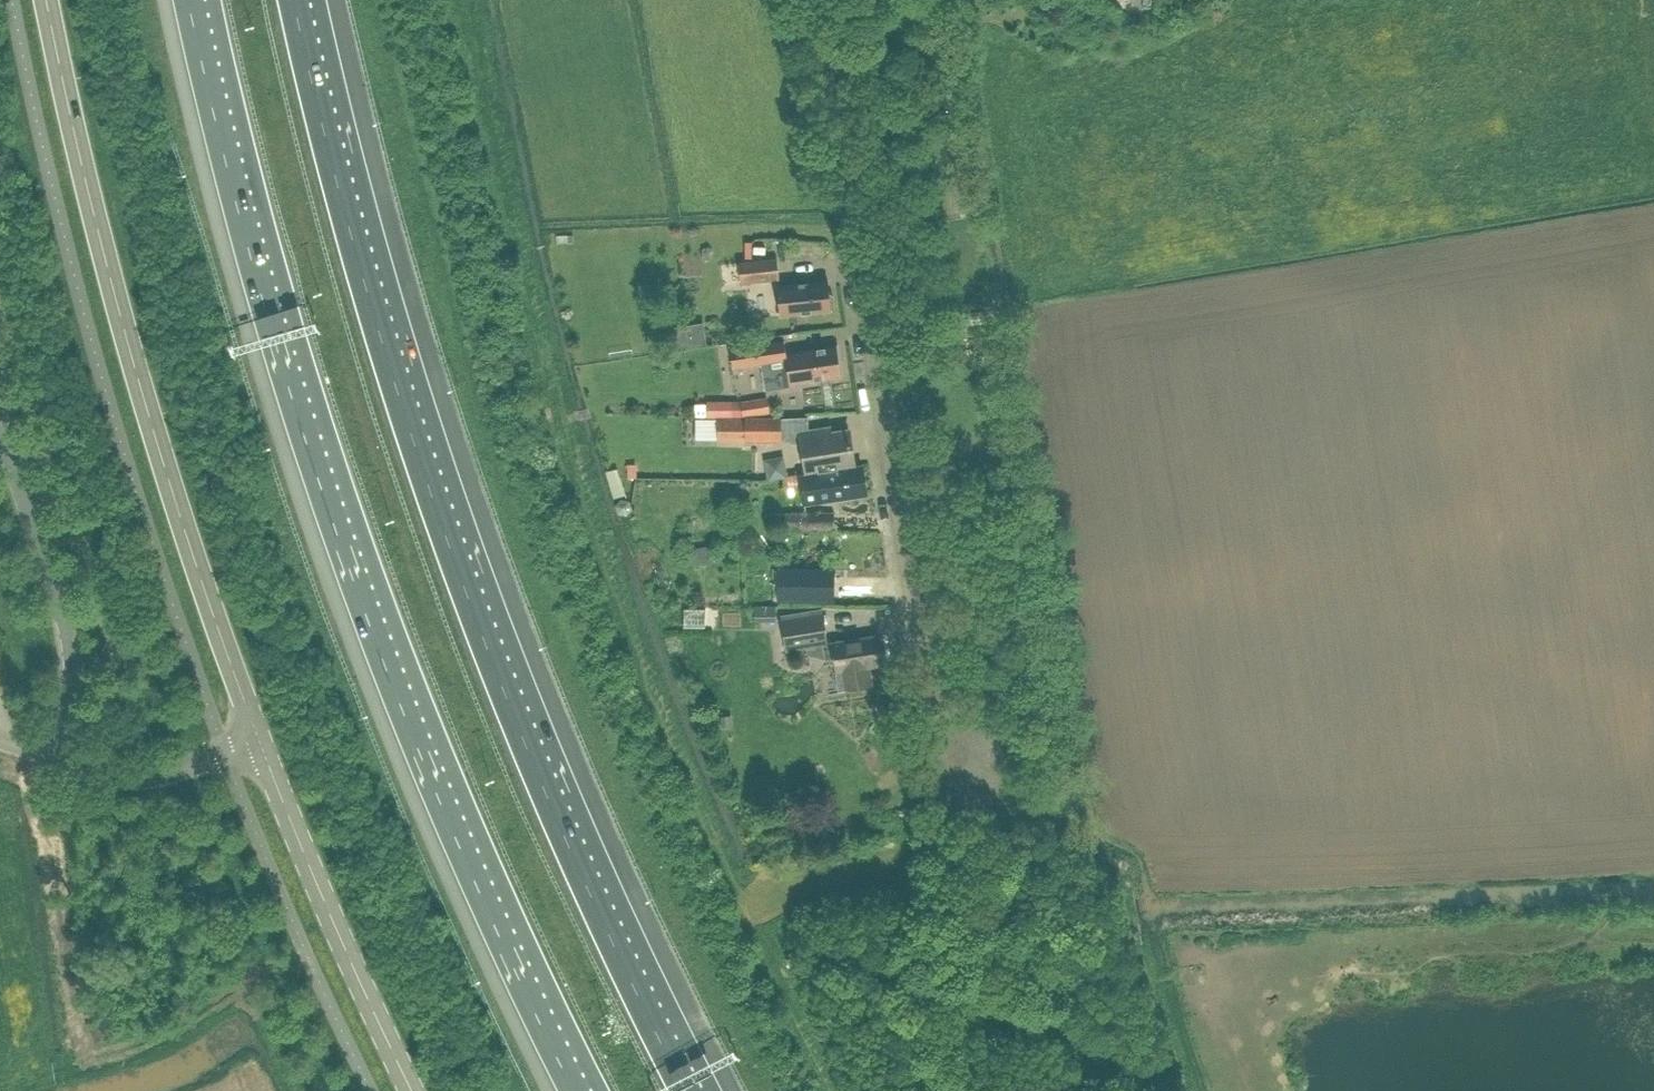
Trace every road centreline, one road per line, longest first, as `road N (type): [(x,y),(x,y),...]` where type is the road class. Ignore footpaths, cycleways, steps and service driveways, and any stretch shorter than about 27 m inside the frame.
road 1 (motorway): [(686,1090),(599,917),(460,573),(397,396),(293,0)]
road 2 (motorway): [(197,0),(296,388),(375,618),(584,1090)]
road 3 (tertiary): [(260,744),(134,366),(47,0)]
road 4 (unclassified): [(930,715),(813,0)]
road 5 (tertiary): [(412,1090),(260,744)]
road 6 (unclassified): [(57,757),(69,642),(0,429)]
road 7 (unclassified): [(57,757),(133,777),(260,744)]
road 8 (unclassified): [(930,715),(968,721),(991,741),(993,768),(973,785),(952,784),(941,770)]

